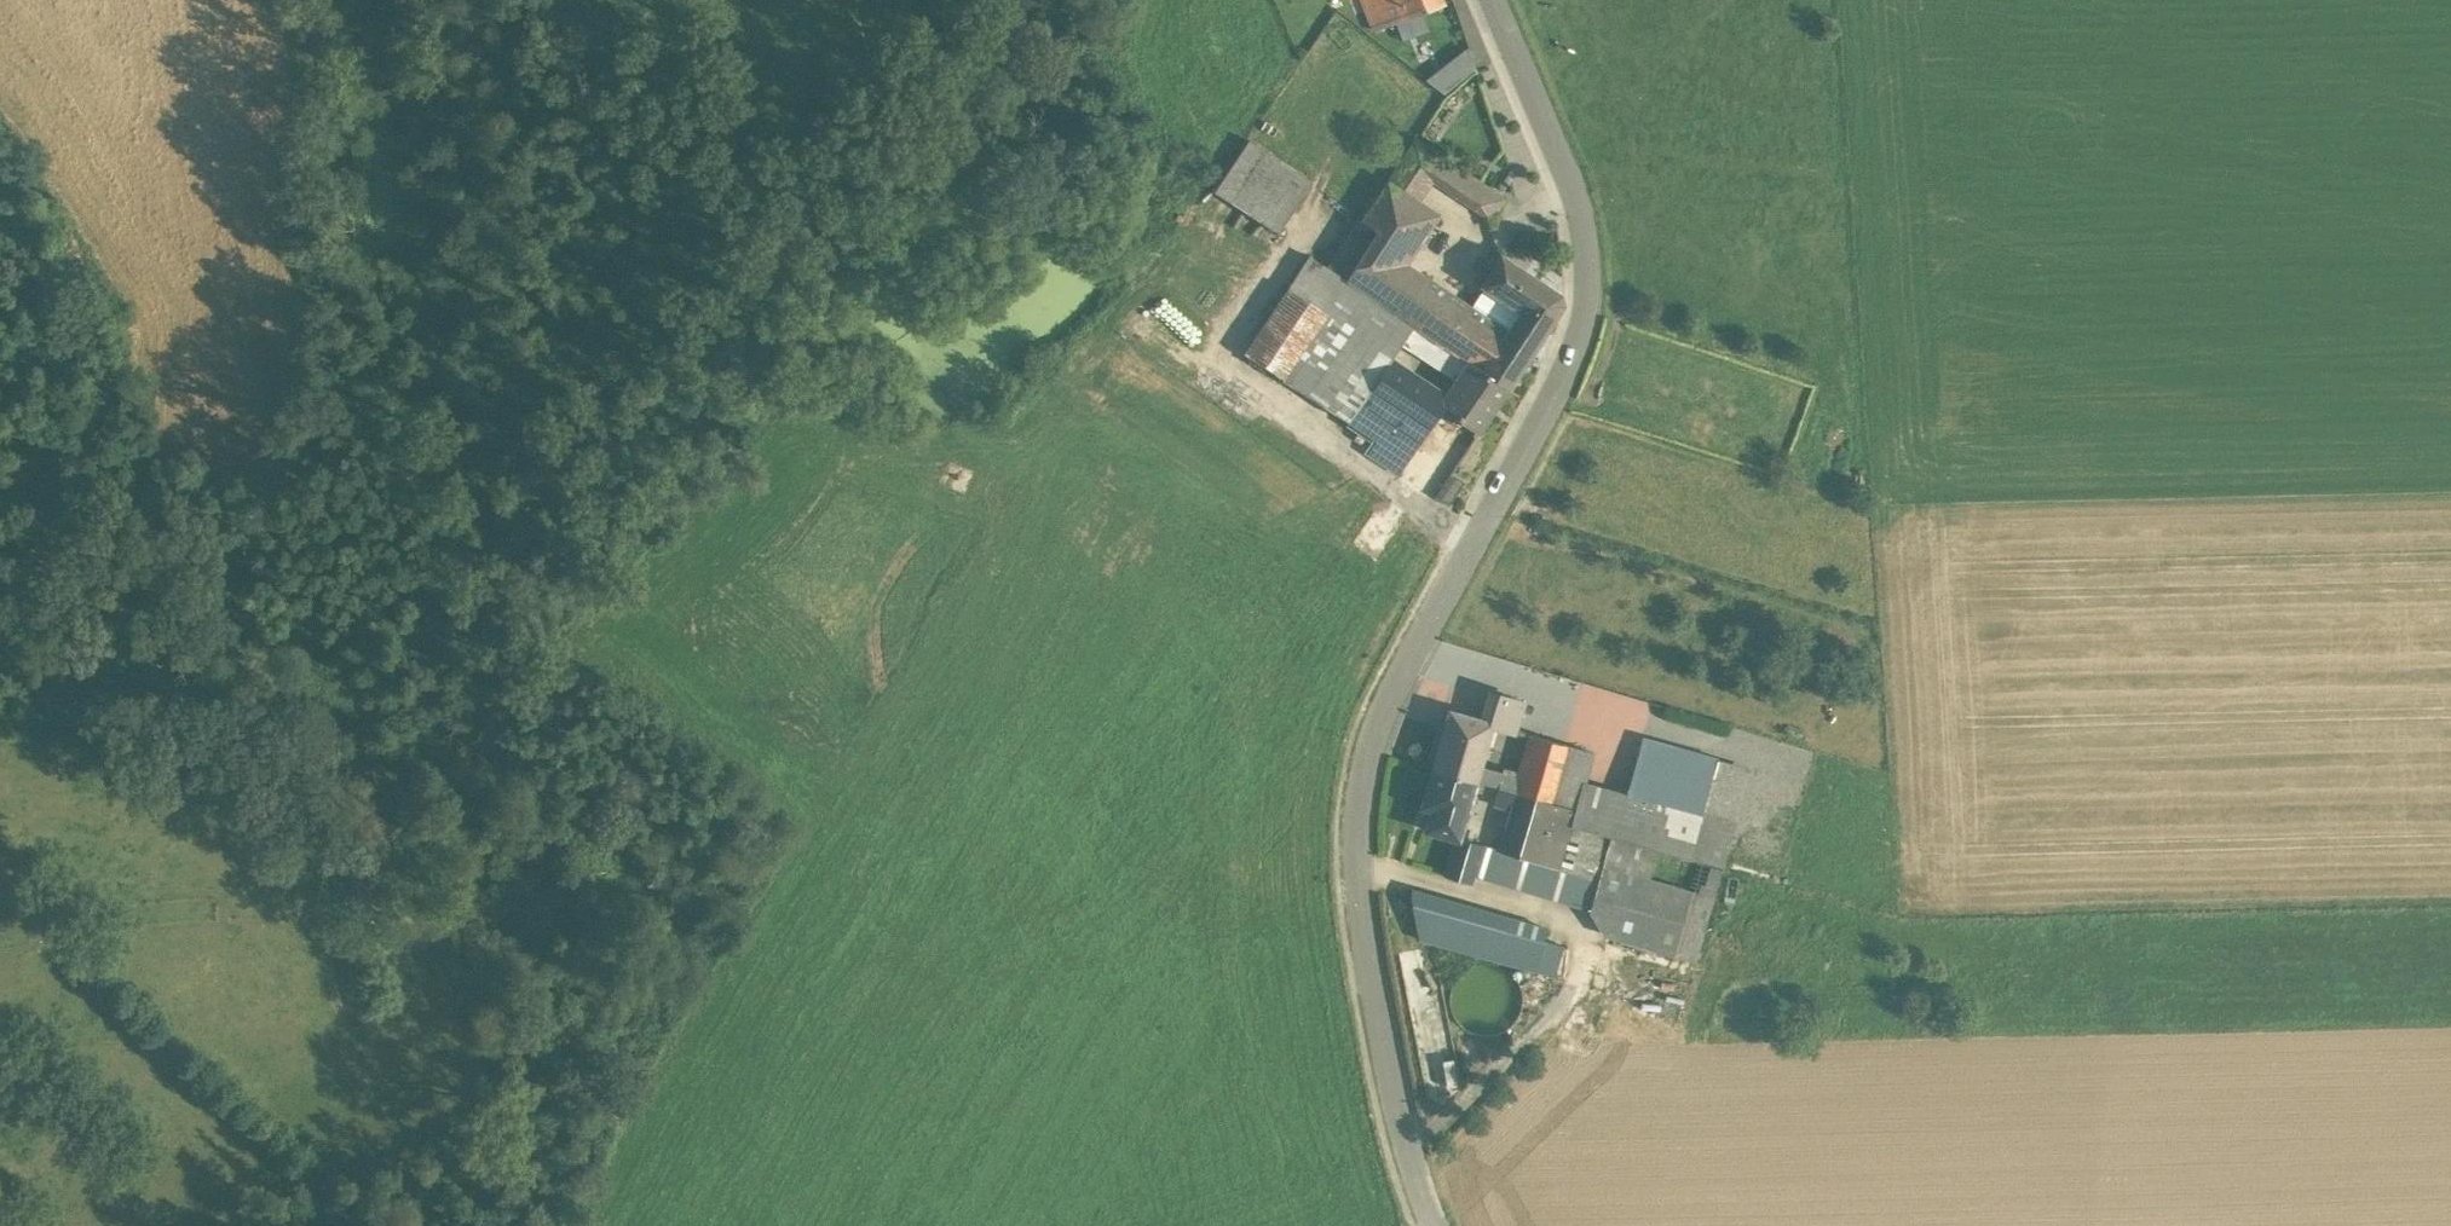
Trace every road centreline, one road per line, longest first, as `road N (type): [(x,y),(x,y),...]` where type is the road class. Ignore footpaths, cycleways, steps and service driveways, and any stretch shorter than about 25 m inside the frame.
road 1 (tertiary): [(1435,1225),(1412,1169),(1376,988),(1363,900),(1365,775),(1383,718),(1580,338),(1589,270),(1571,183),(1494,0)]

